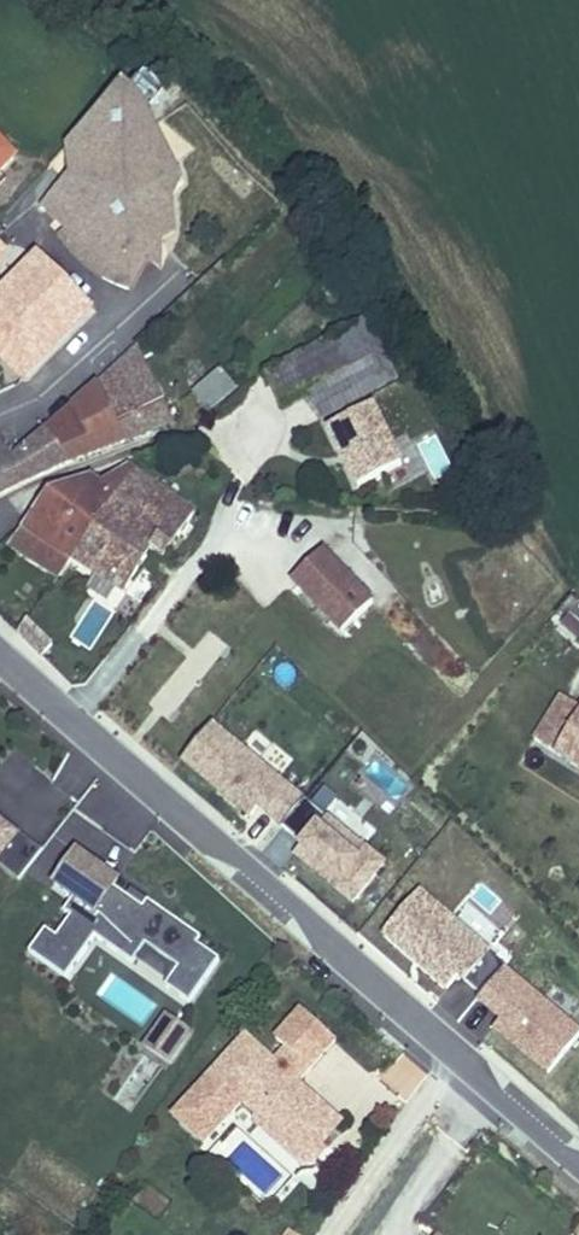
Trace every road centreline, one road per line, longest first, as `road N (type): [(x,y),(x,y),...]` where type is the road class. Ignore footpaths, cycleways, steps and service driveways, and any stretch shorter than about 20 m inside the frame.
road 1 (tertiary): [(578,1164),(68,720)]
road 2 (residential): [(68,720),(109,683),(238,508)]

